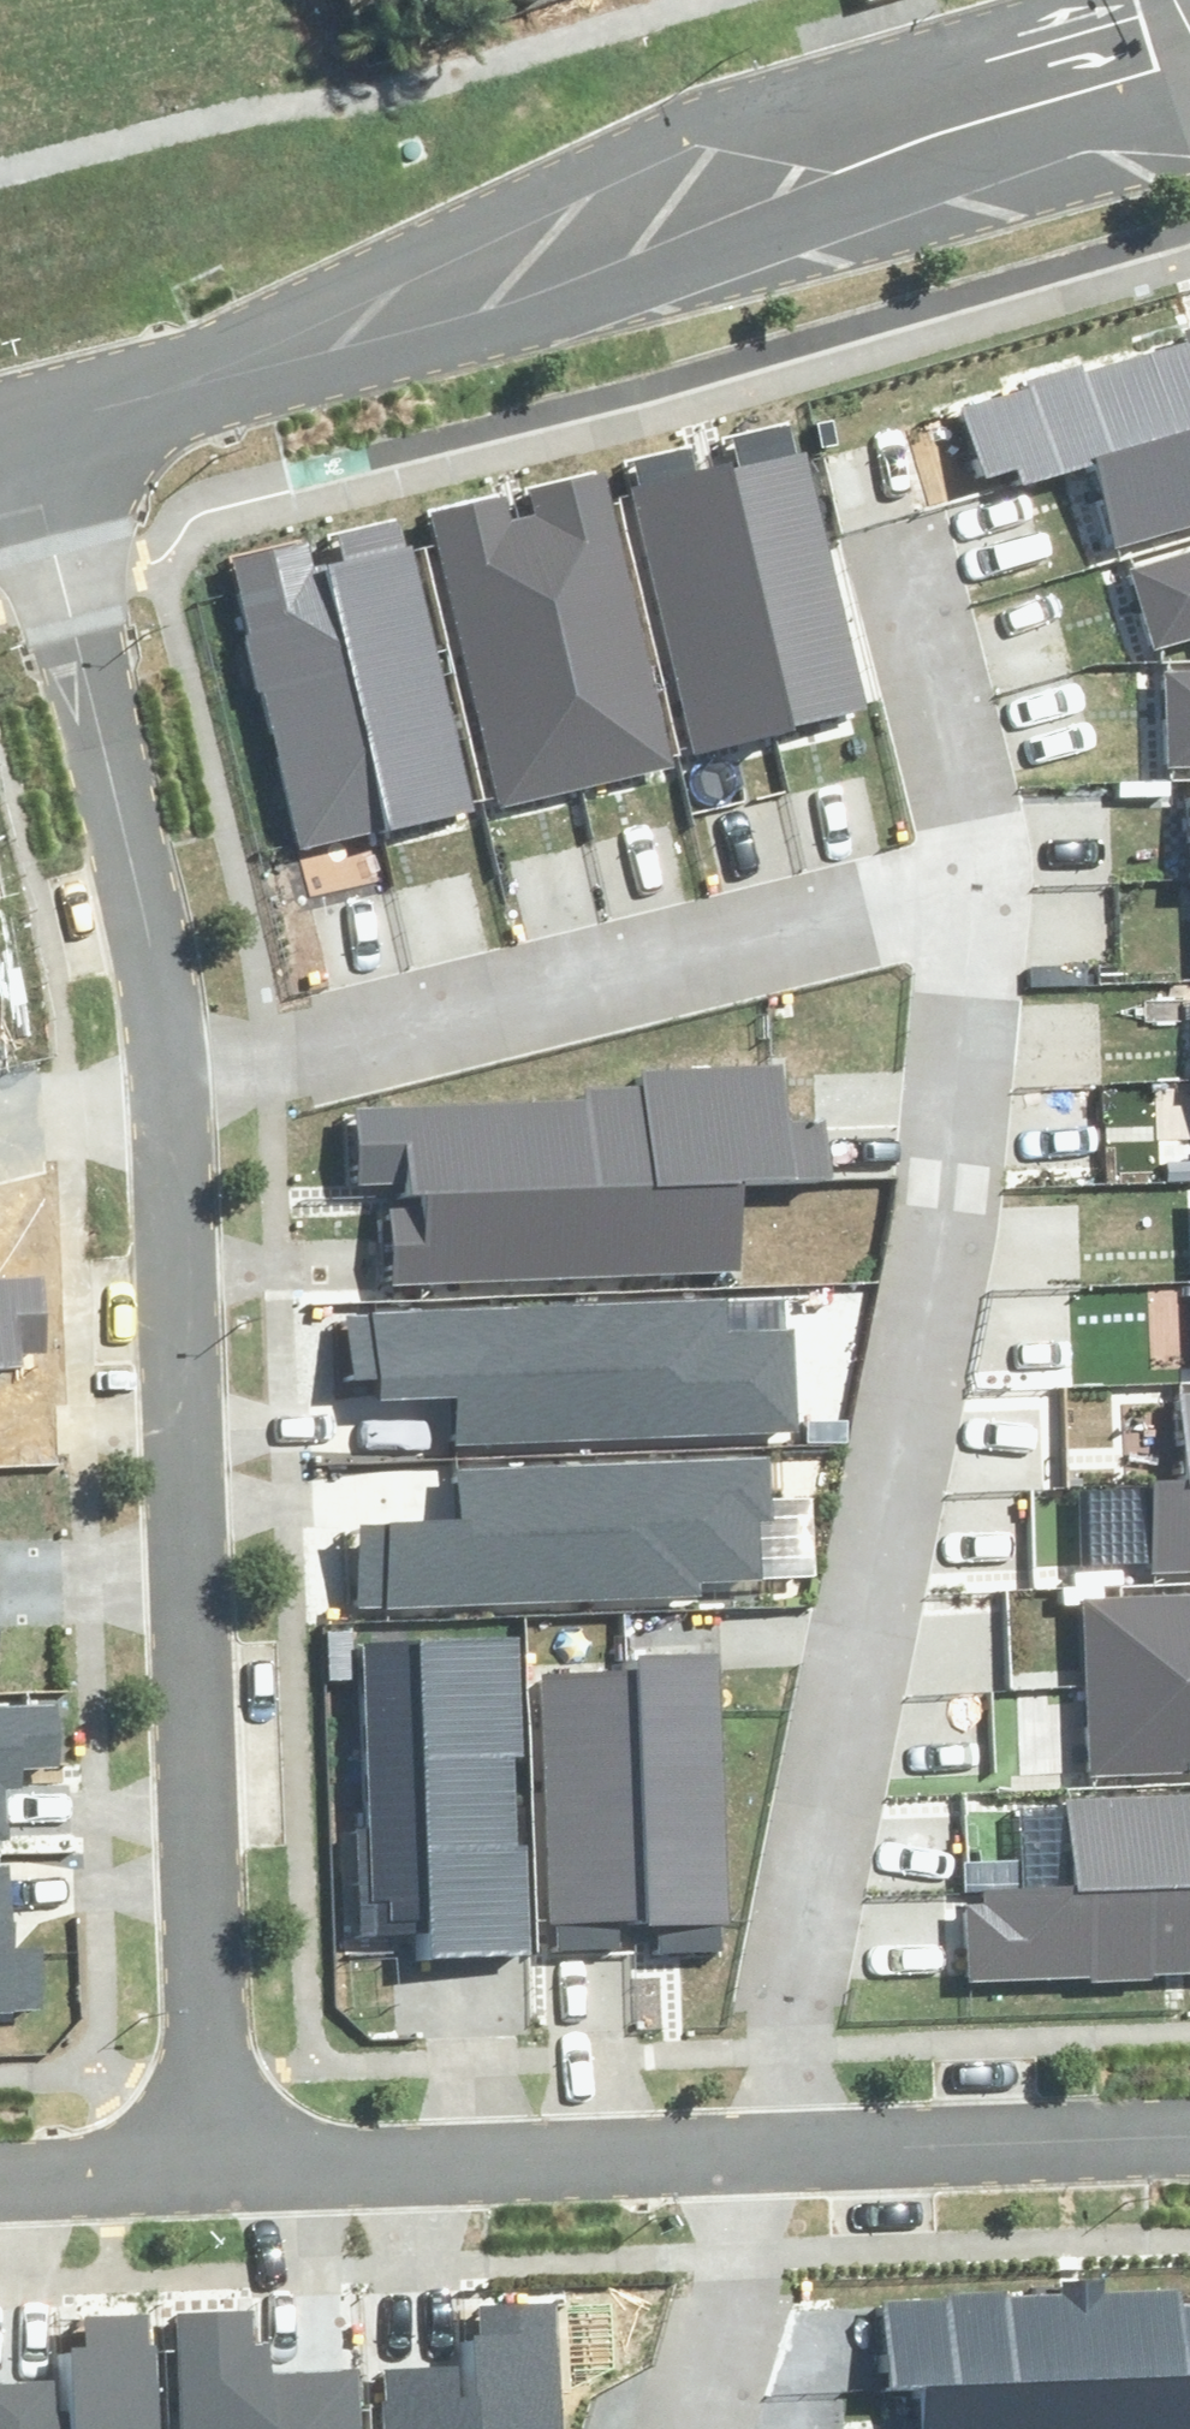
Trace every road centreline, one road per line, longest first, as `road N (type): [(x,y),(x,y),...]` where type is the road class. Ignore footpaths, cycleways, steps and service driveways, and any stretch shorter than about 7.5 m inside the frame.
road 1 (residential): [(949,889),(945,1054),(769,2151)]
road 2 (residential): [(167,1055),(228,2172)]
road 3 (residential): [(794,160),(453,296),(29,411)]
road 4 (residential): [(167,1055),(949,889)]
road 5 (residential): [(29,411),(62,583),(138,866),(167,1055)]
road 6 (residential): [(769,2151),(228,2172)]
road 7 (residential): [(1189,2135),(769,2151)]
road 8 (tertiary): [(794,160),(1189,56)]
road 9 (residential): [(903,530),(952,703),(949,889)]
road 10 (residential): [(769,2151),(689,2428)]
road 11 (residential): [(228,2172),(0,2180)]
road 12 (residential): [(0,1096),(167,1055)]

